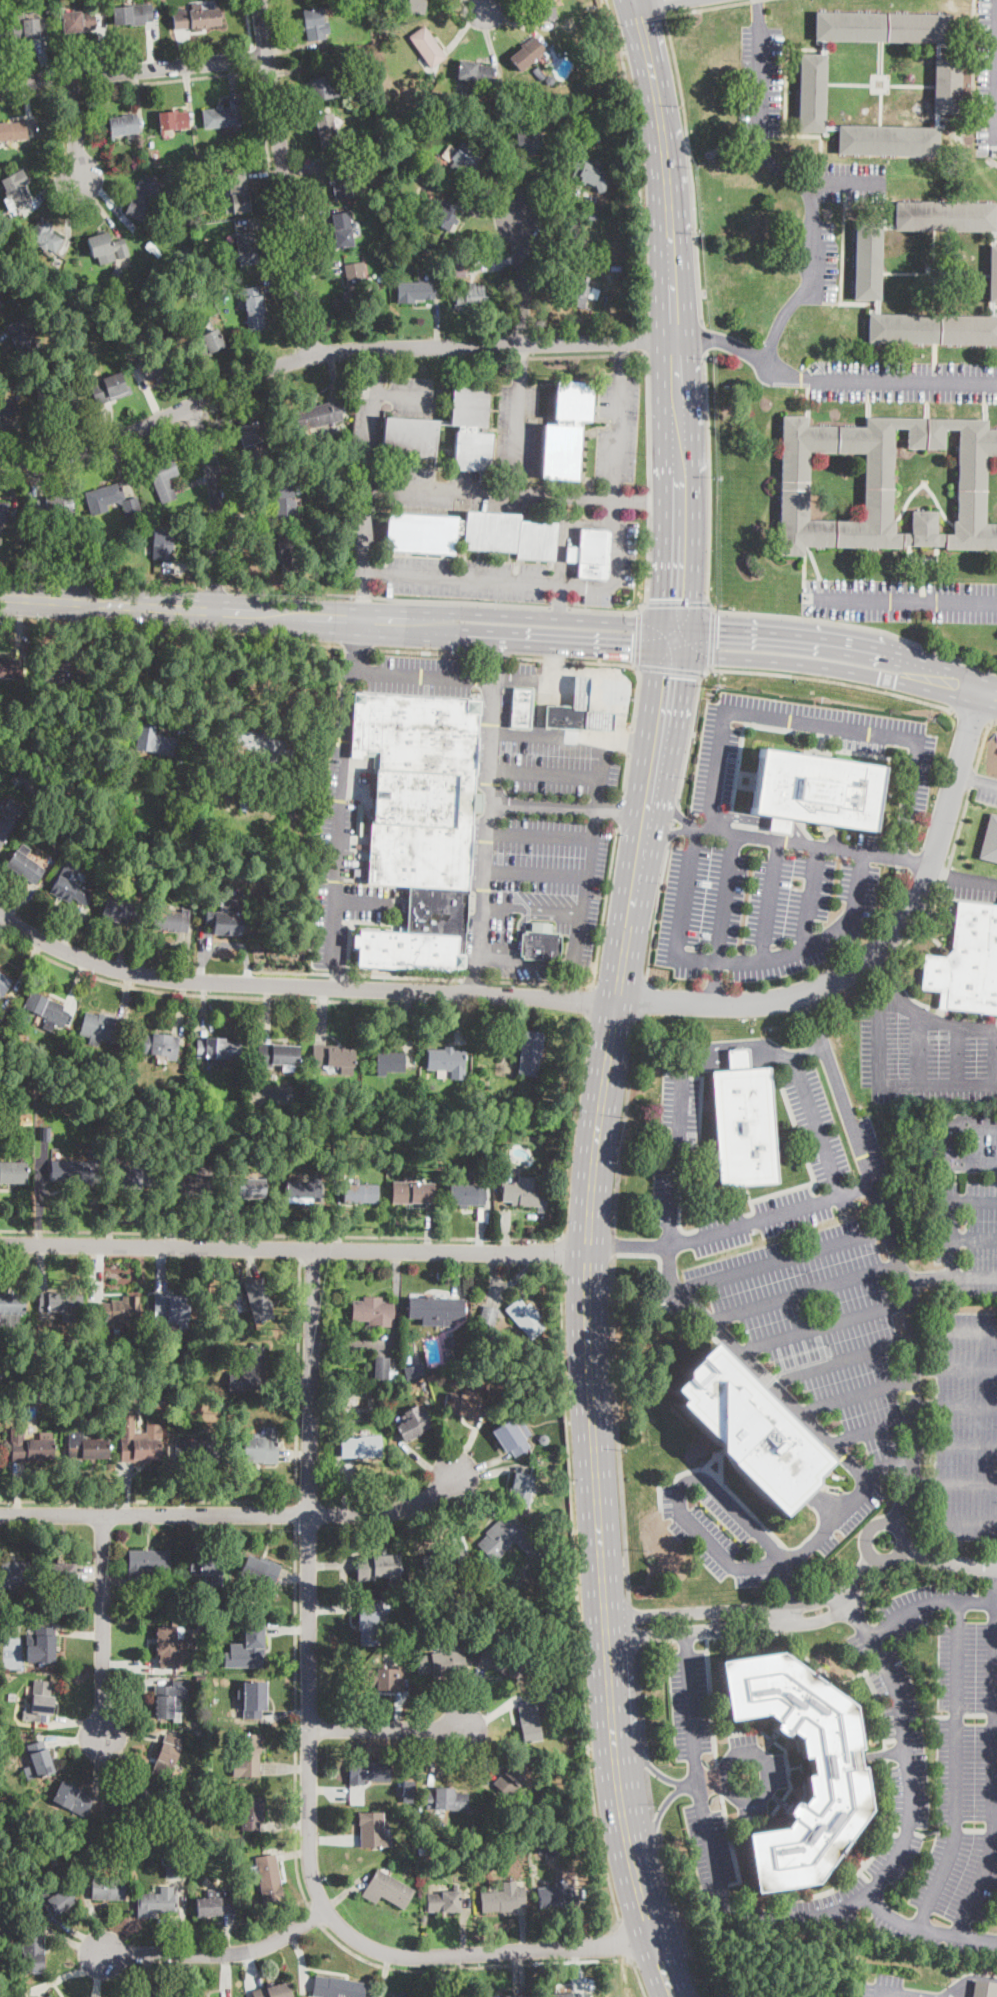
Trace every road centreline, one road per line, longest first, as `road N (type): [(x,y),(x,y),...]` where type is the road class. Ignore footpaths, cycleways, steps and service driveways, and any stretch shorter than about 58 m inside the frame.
road 1 (primary): [(635,0),(668,190),(680,464),(677,603),(598,1126),(587,1304),(616,1777),(650,1934),(673,1996)]
road 2 (residential): [(0,914),(64,951),(170,979),(643,1004),(789,998),(866,958),(906,915),(941,831),(979,690)]
road 3 (residential): [(650,1934),(611,1946),(399,1956),(352,1937),(312,1881),(312,1247)]
road 4 (residential): [(0,462),(100,446),(258,374),(336,351),(676,337)]
road 5 (residential): [(0,1243),(588,1248)]
road 6 (primary): [(0,596),(451,622)]
road 7 (residential): [(261,0),(315,355)]
road 8 (residential): [(0,1515),(309,1514)]
road 9 (residential): [(0,84),(267,56)]
road 10 (primary): [(912,675),(906,664),(848,644),(674,626)]
road 11 (primary): [(671,651),(898,681),(912,675)]
road 12 (residential): [(97,1955),(253,1950),(327,1910)]
road 13 (primary): [(674,626),(462,613),(451,622)]
road 14 (primary): [(451,622),(462,633),(671,651)]
road 15 (residential): [(103,1737),(104,1514)]
road 16 (residential): [(189,408),(219,497),(214,608)]
road 17 (residential): [(309,1514),(402,1510),(454,1473)]
road 18 (residential): [(308,1731),(461,1728)]
road 19 (residential): [(523,343),(519,218)]

